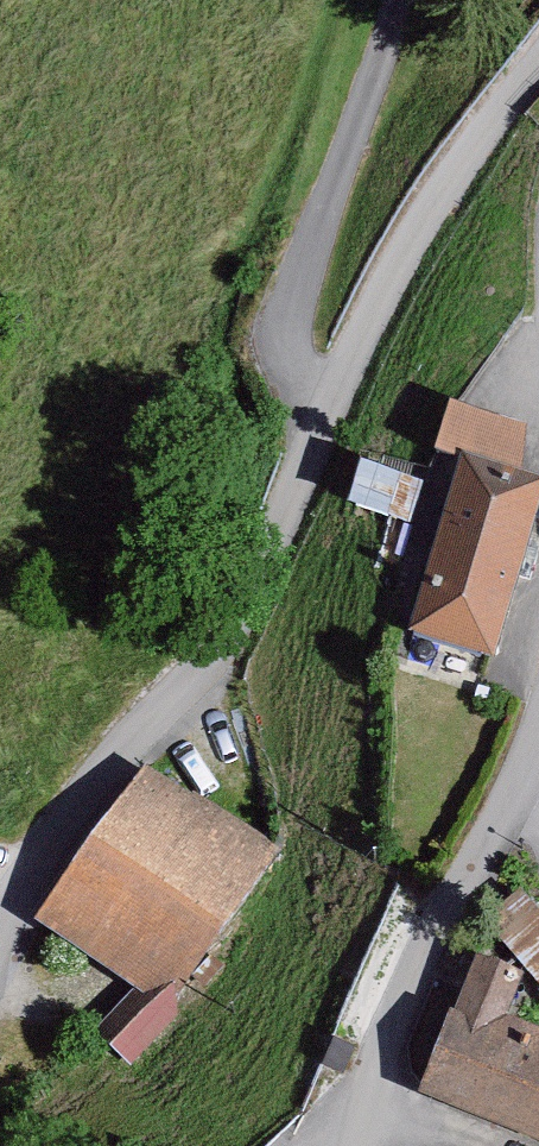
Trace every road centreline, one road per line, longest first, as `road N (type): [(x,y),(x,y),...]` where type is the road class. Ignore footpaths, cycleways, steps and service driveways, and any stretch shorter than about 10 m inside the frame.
road 1 (residential): [(0,990),(41,890),(209,669),(461,167),(538,62)]
road 2 (residential): [(364,1145),(538,679)]

